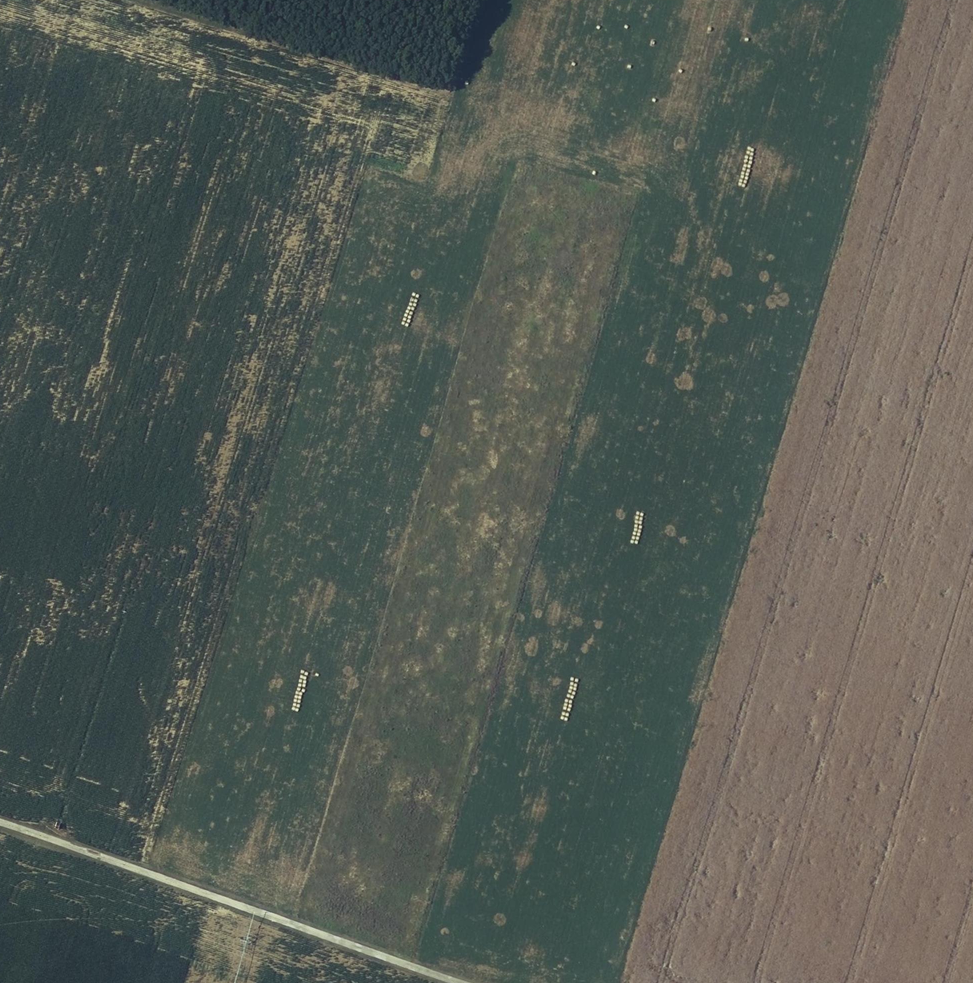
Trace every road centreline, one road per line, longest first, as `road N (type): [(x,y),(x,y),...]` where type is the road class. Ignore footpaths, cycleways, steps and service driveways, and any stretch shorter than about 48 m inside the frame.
road 1 (residential): [(473,982),(0,828)]

